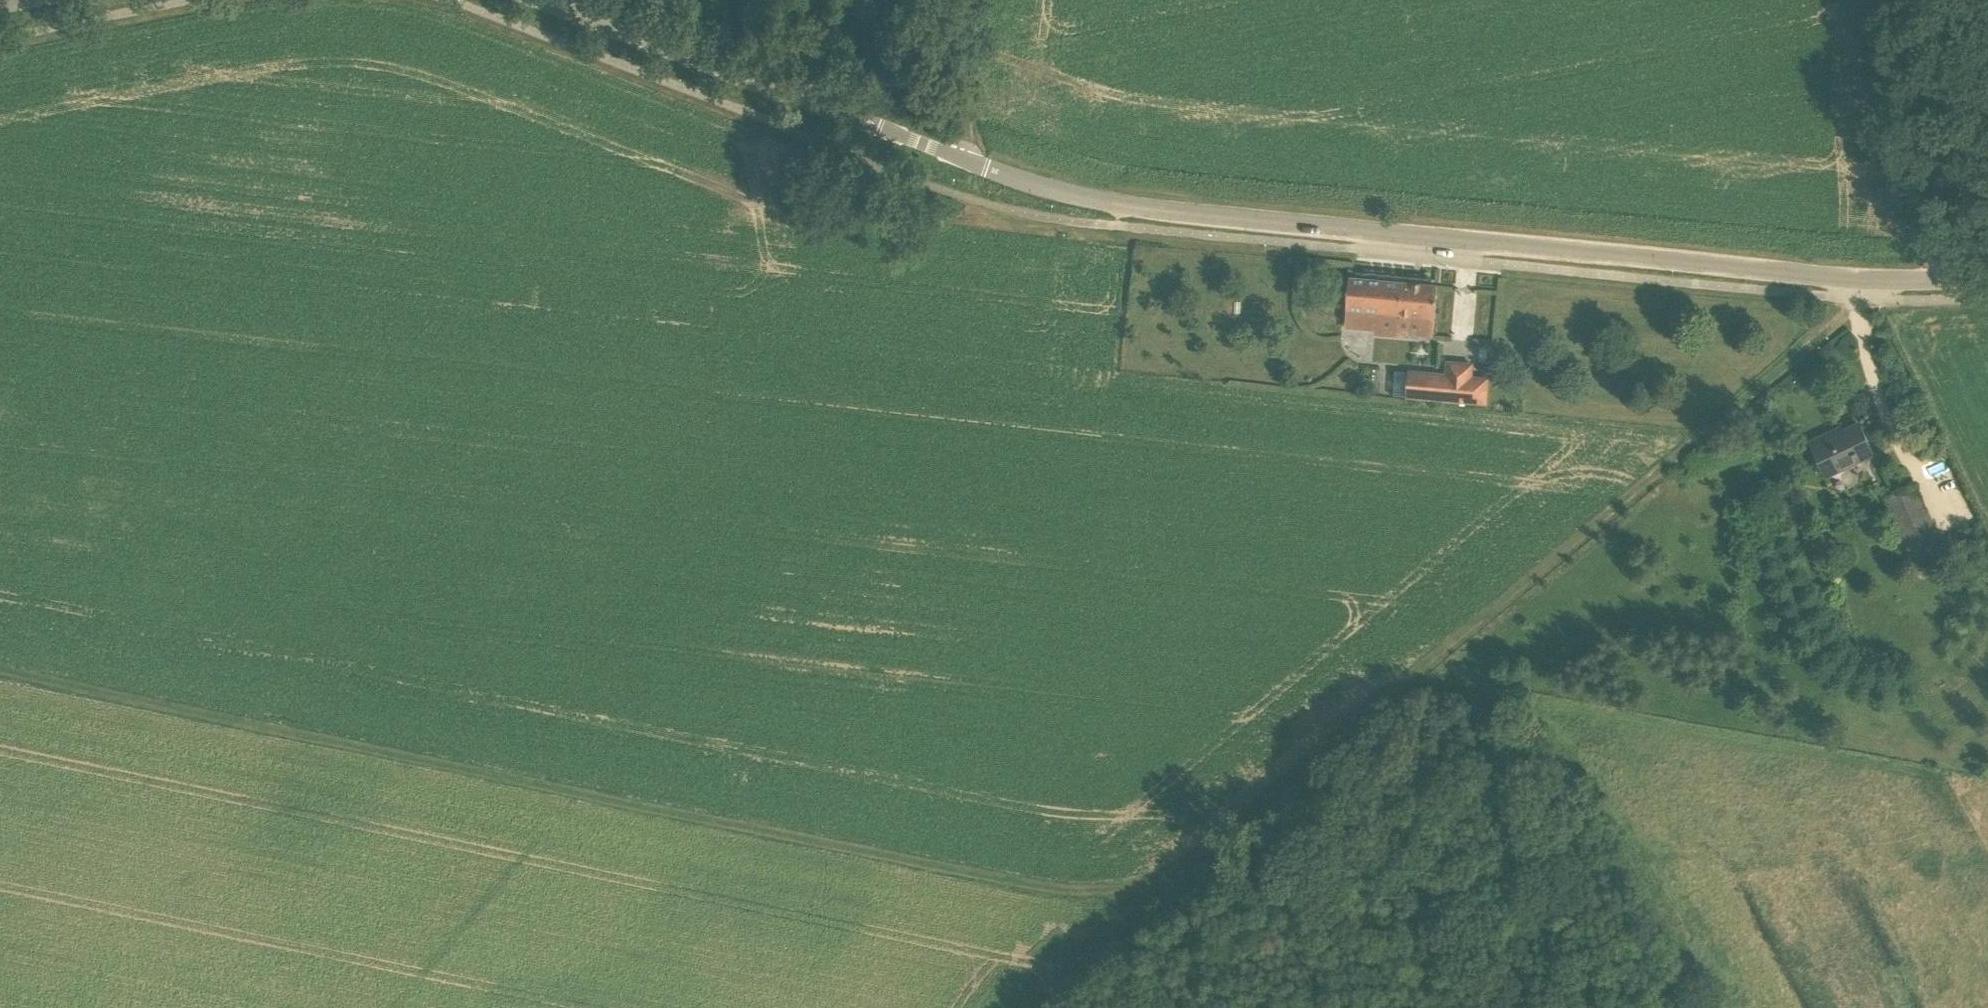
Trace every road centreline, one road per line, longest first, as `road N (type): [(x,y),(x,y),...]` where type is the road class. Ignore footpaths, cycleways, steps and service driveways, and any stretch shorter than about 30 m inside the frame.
road 1 (track): [(1857,277),(1828,330),(1219,835),(1147,884),(1065,890),(0,668)]
road 2 (tertiary): [(924,143),(1099,199),(1239,220),(1883,281),(1987,274)]
road 3 (tertiary): [(924,143),(557,0)]
road 4 (track): [(1920,0),(1942,277)]
road 5 (track): [(803,94),(961,55),(974,0)]

